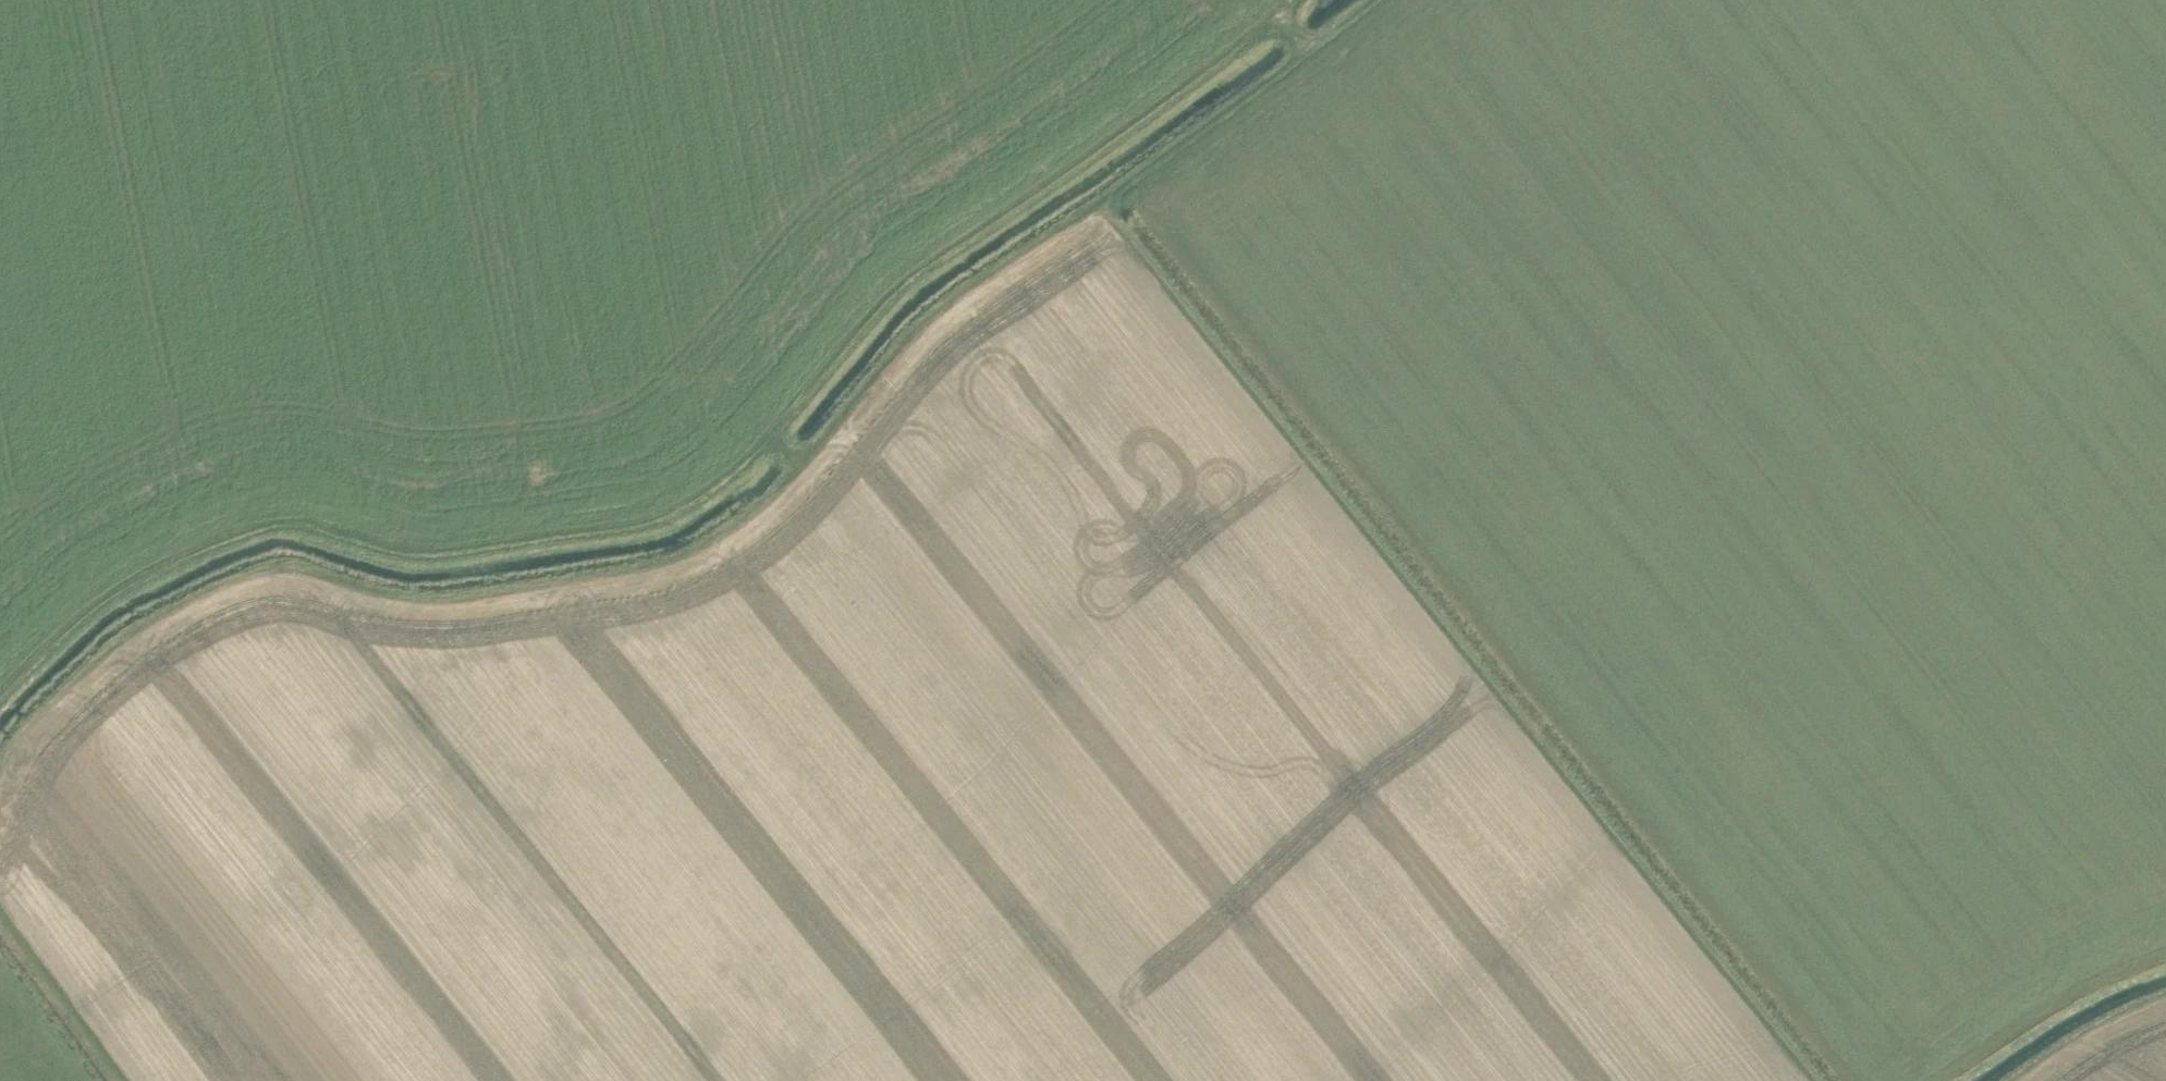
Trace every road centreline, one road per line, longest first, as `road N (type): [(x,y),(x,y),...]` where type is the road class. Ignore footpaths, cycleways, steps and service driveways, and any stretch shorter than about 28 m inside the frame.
road 1 (track): [(1047,246),(1388,0)]

